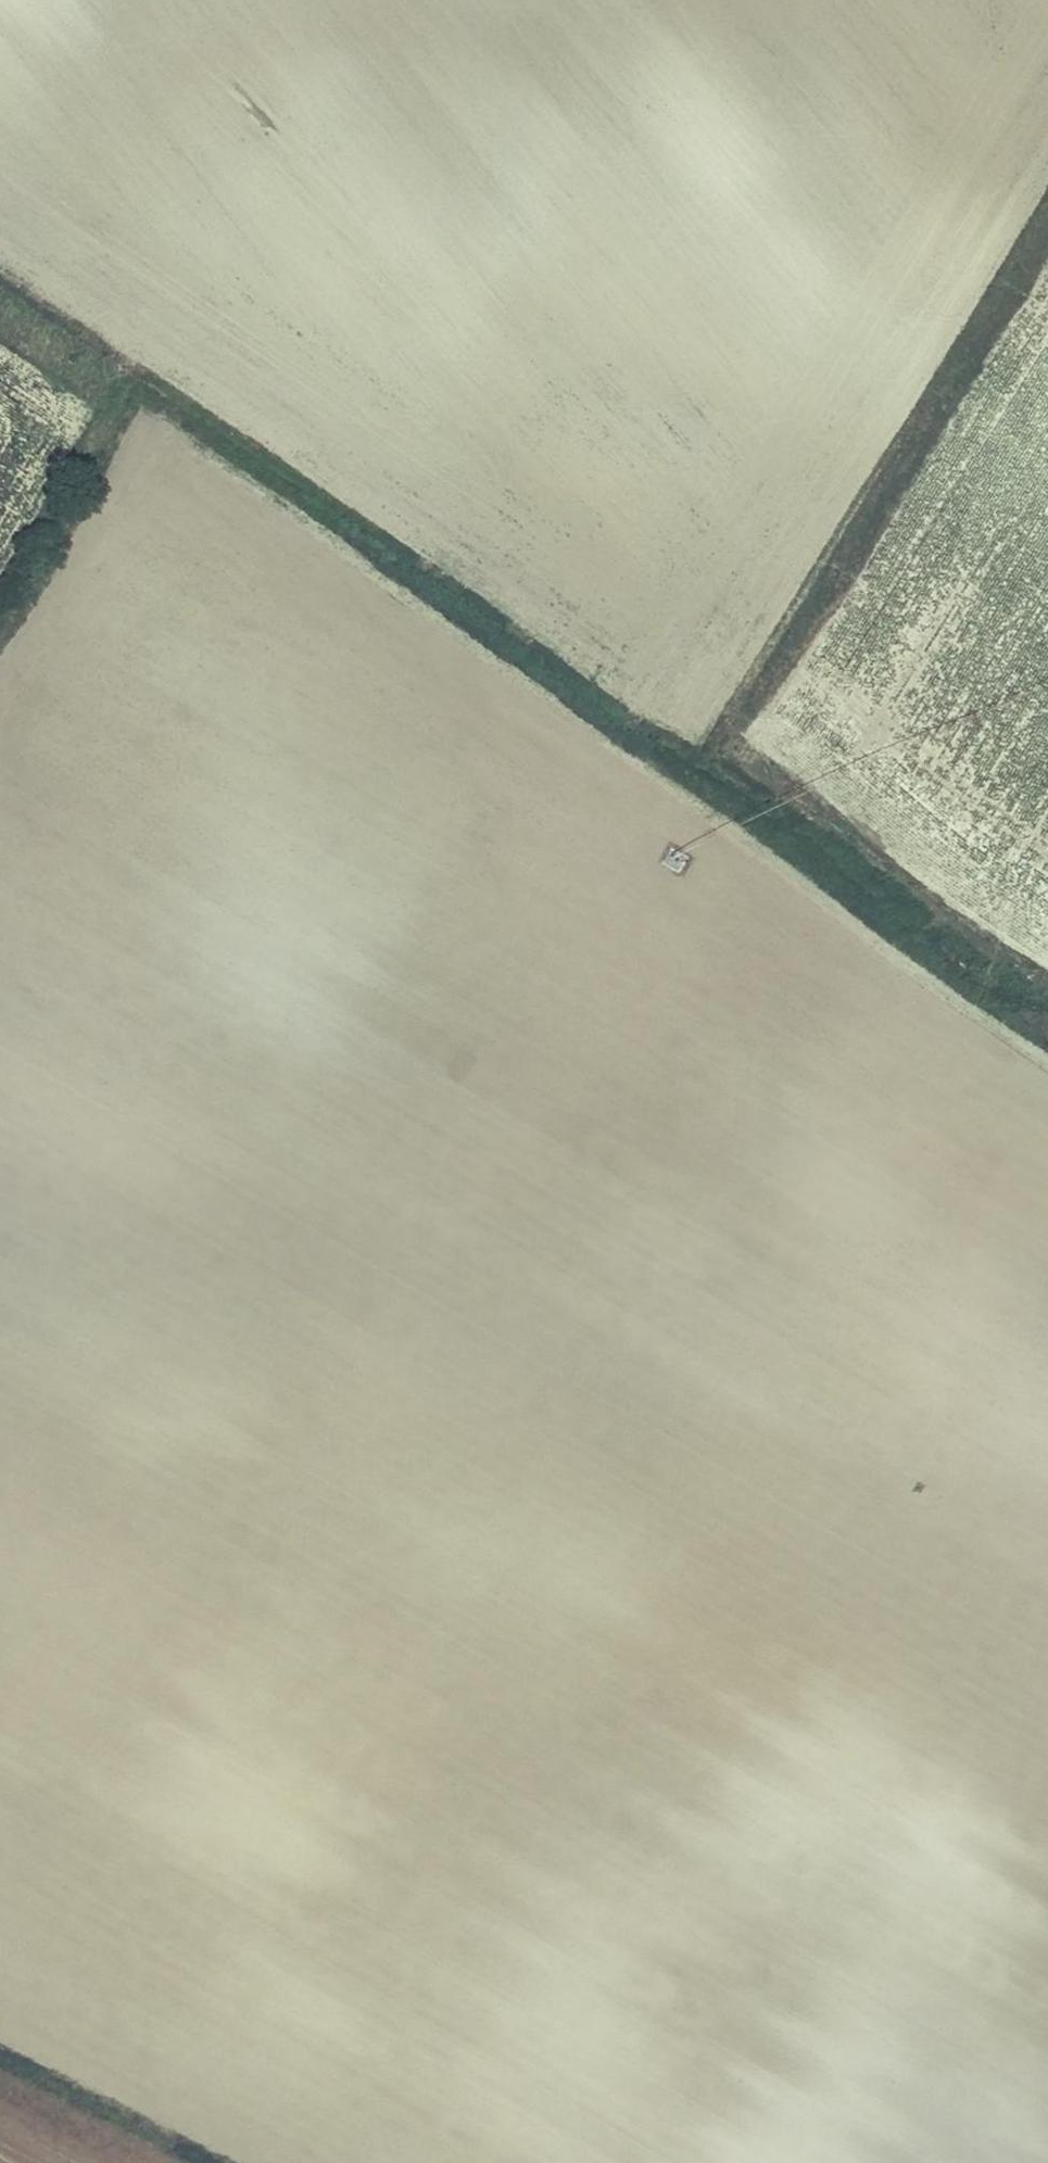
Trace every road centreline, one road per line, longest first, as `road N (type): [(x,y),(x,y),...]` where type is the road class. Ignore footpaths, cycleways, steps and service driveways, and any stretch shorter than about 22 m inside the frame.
road 1 (track): [(282,2162),(0,2019)]

